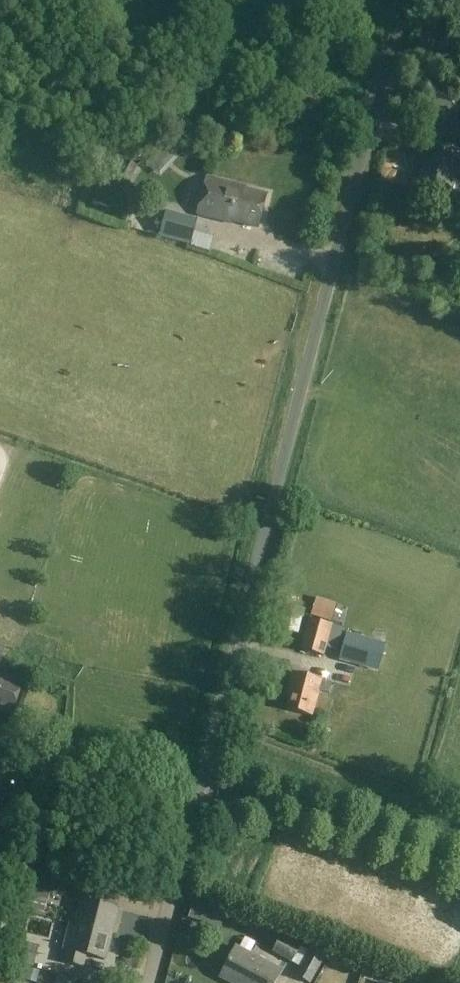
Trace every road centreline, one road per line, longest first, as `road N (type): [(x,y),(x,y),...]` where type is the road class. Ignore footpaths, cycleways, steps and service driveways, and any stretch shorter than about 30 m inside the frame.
road 1 (unclassified): [(153,982),(402,0)]

